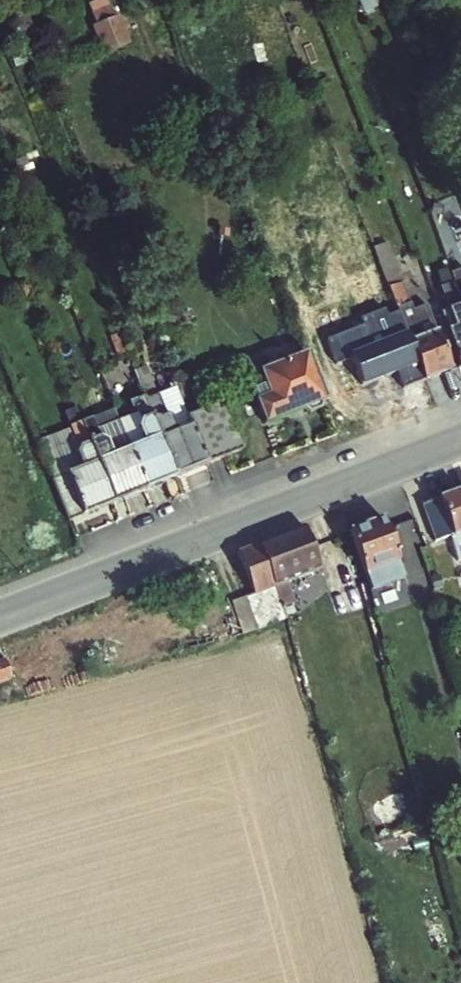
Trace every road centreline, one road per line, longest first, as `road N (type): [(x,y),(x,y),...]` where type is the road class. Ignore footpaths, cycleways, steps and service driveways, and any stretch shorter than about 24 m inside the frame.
road 1 (secondary): [(460,438),(0,613)]

